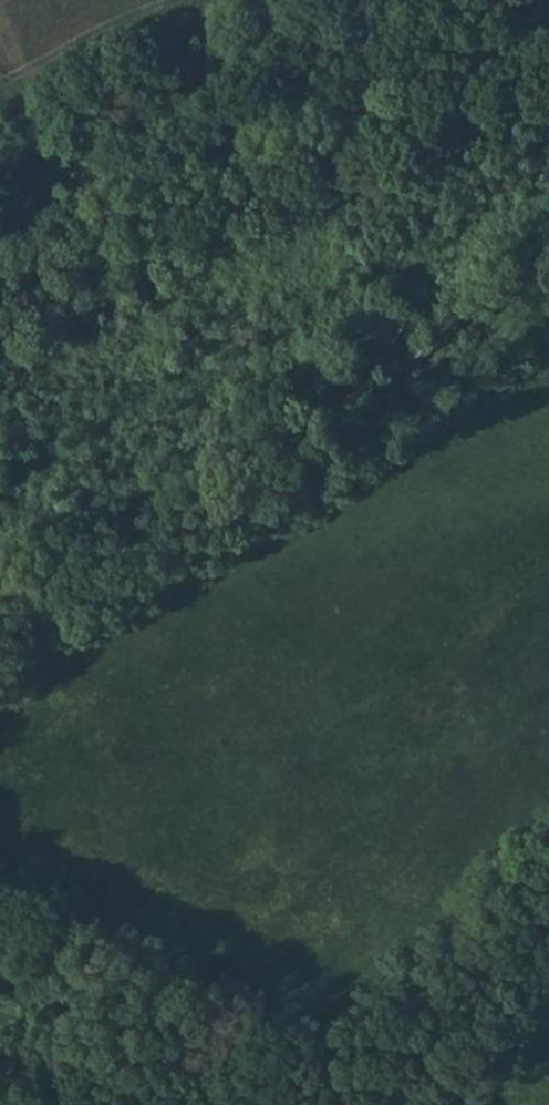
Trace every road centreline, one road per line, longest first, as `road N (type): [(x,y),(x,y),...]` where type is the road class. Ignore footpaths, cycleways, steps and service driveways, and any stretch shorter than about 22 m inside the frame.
road 1 (track): [(0,91),(226,0)]

